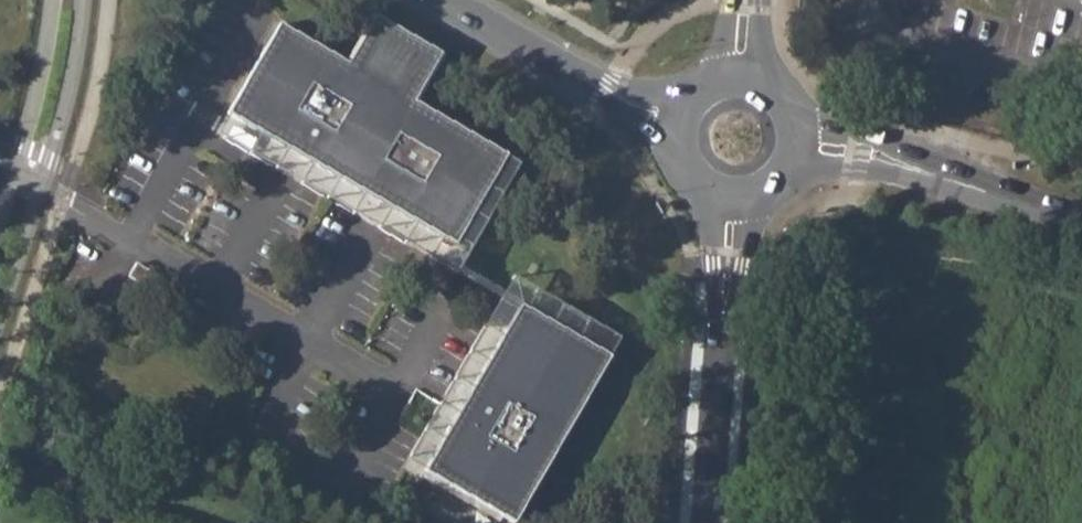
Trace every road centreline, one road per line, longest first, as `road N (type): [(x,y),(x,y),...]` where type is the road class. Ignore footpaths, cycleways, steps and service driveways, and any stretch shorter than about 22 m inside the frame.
road 1 (residential): [(0,168),(398,401)]
road 2 (secondary): [(733,200),(710,522)]
road 3 (tertiary): [(802,143),(863,152),(1081,216)]
road 4 (tertiary): [(446,0),(679,120)]

